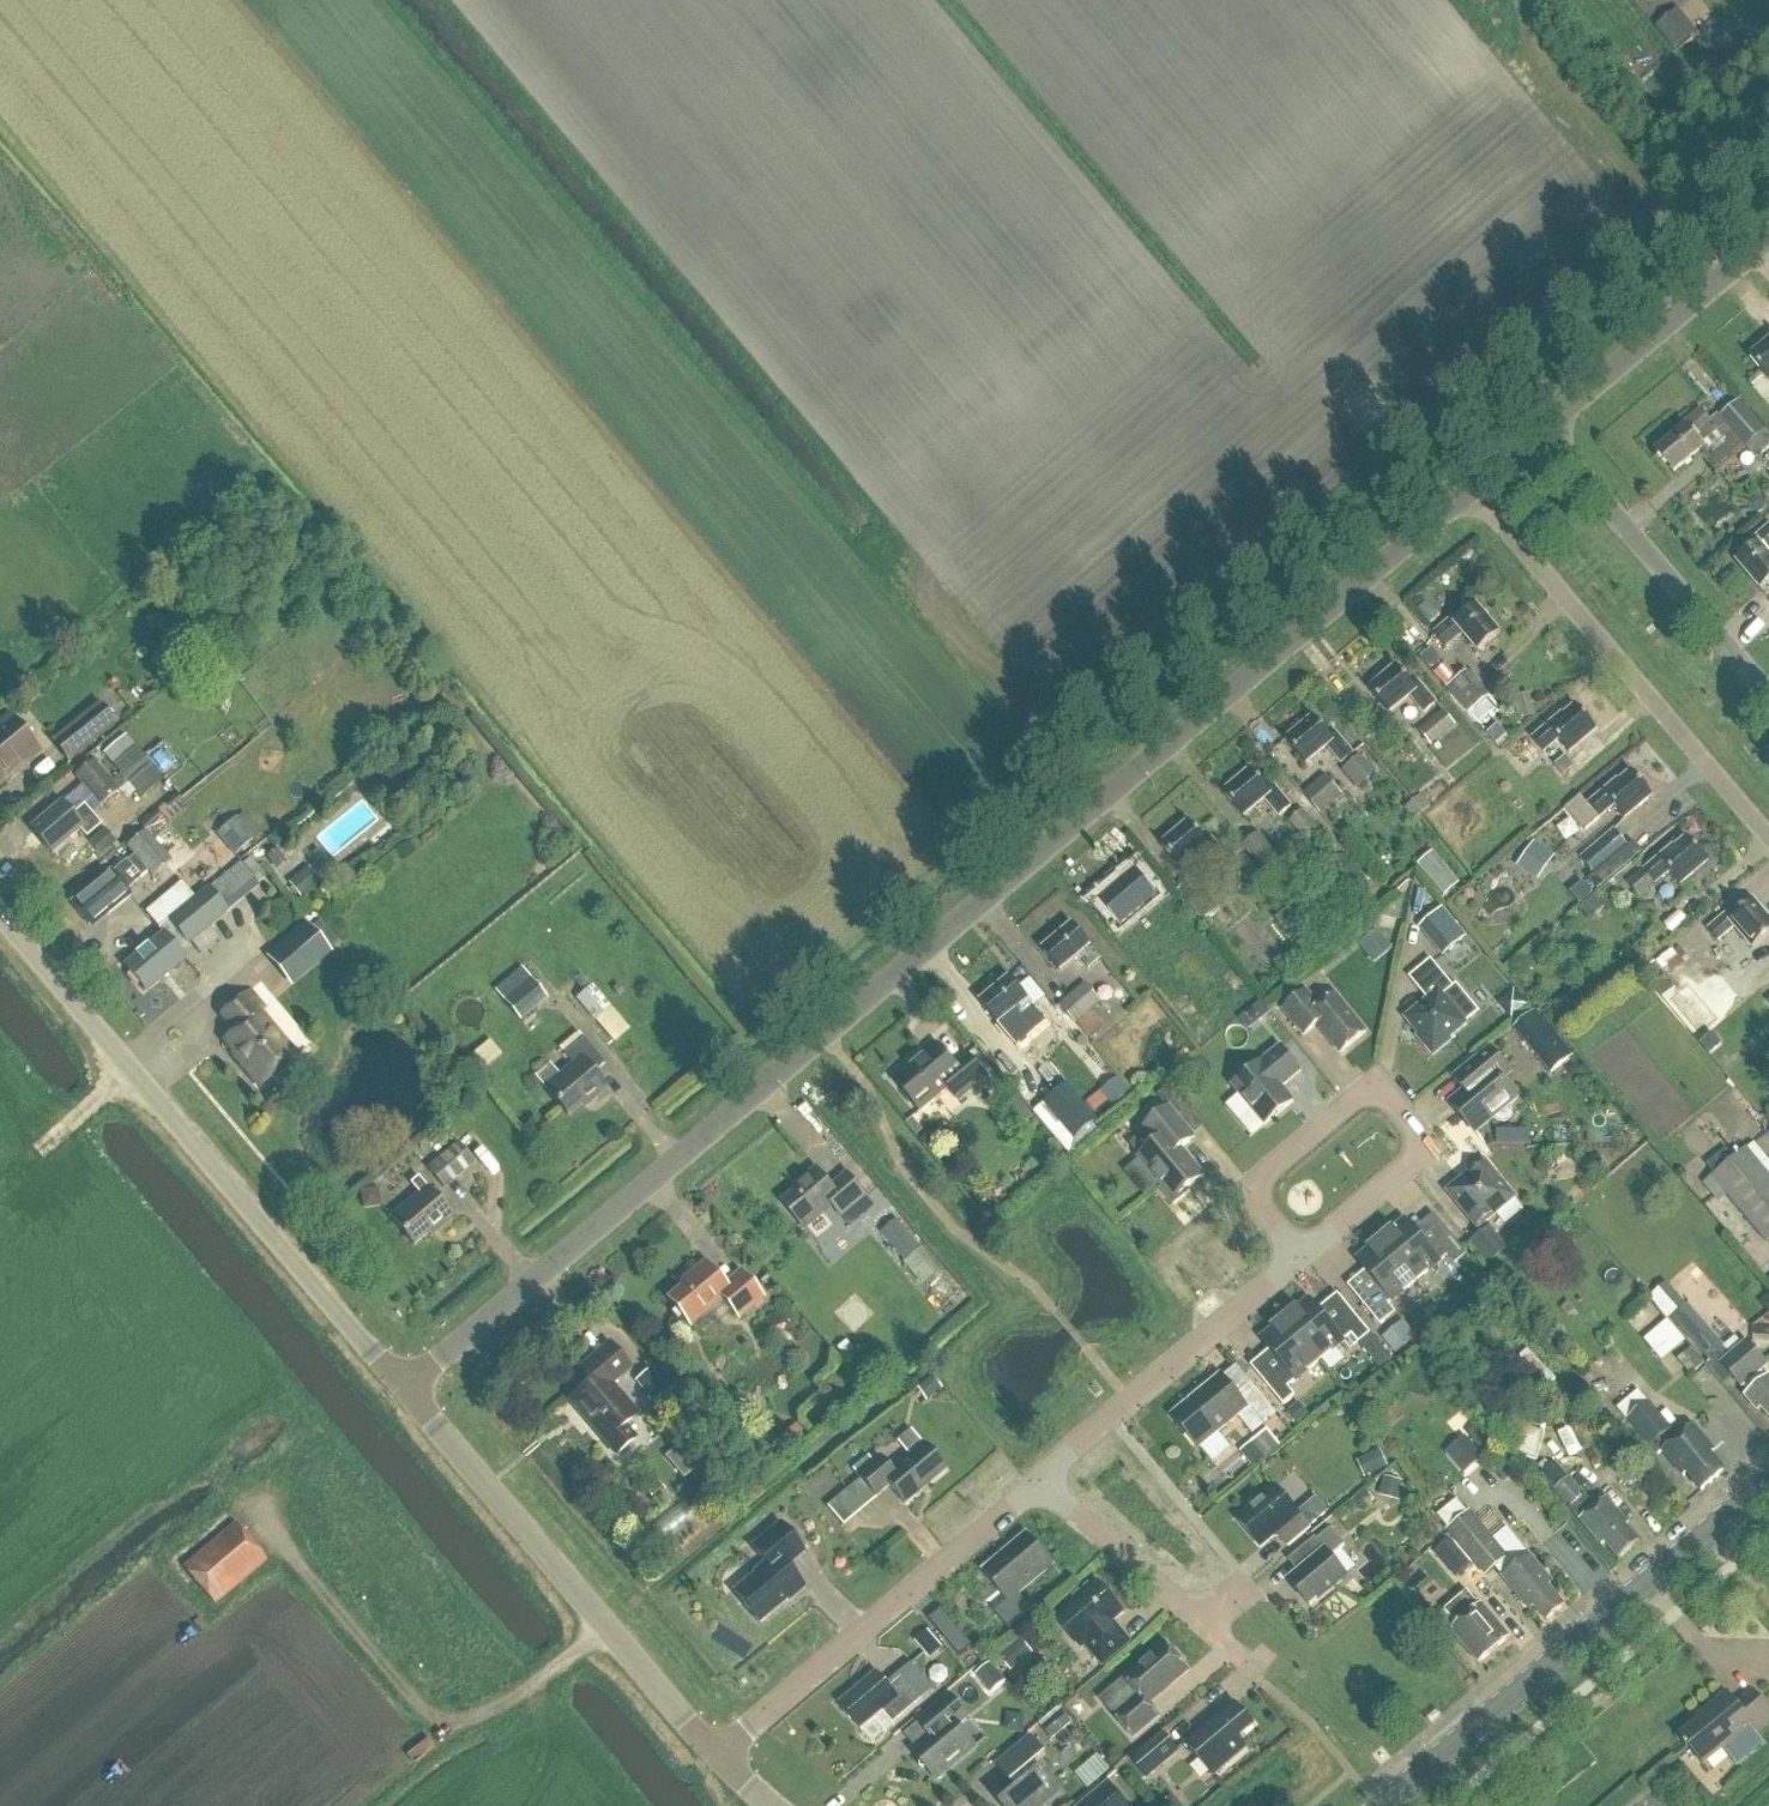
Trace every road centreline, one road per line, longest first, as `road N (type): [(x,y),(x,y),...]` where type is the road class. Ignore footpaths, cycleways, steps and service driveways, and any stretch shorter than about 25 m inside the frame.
road 1 (unclassified): [(403,1394),(1472,488)]
road 2 (unclassified): [(403,1394),(0,917)]
road 3 (tertiary): [(1382,1805),(1768,1480)]
road 4 (unclassified): [(717,1758),(403,1394)]
road 5 (residential): [(1768,841),(1472,488)]
road 6 (residential): [(1295,1259),(1419,1160),(1405,1123),(1369,1092),(1353,1098),(1267,1174),(1258,1190),(1262,1217)]
road 7 (residential): [(717,1758),(1041,1487)]
road 8 (residential): [(1768,699),(1542,431)]
road 9 (residential): [(1041,1487),(1295,1259)]
road 10 (unclassified): [(1542,431),(1768,240)]
road 11 (residential): [(1256,1673),(1041,1487)]

